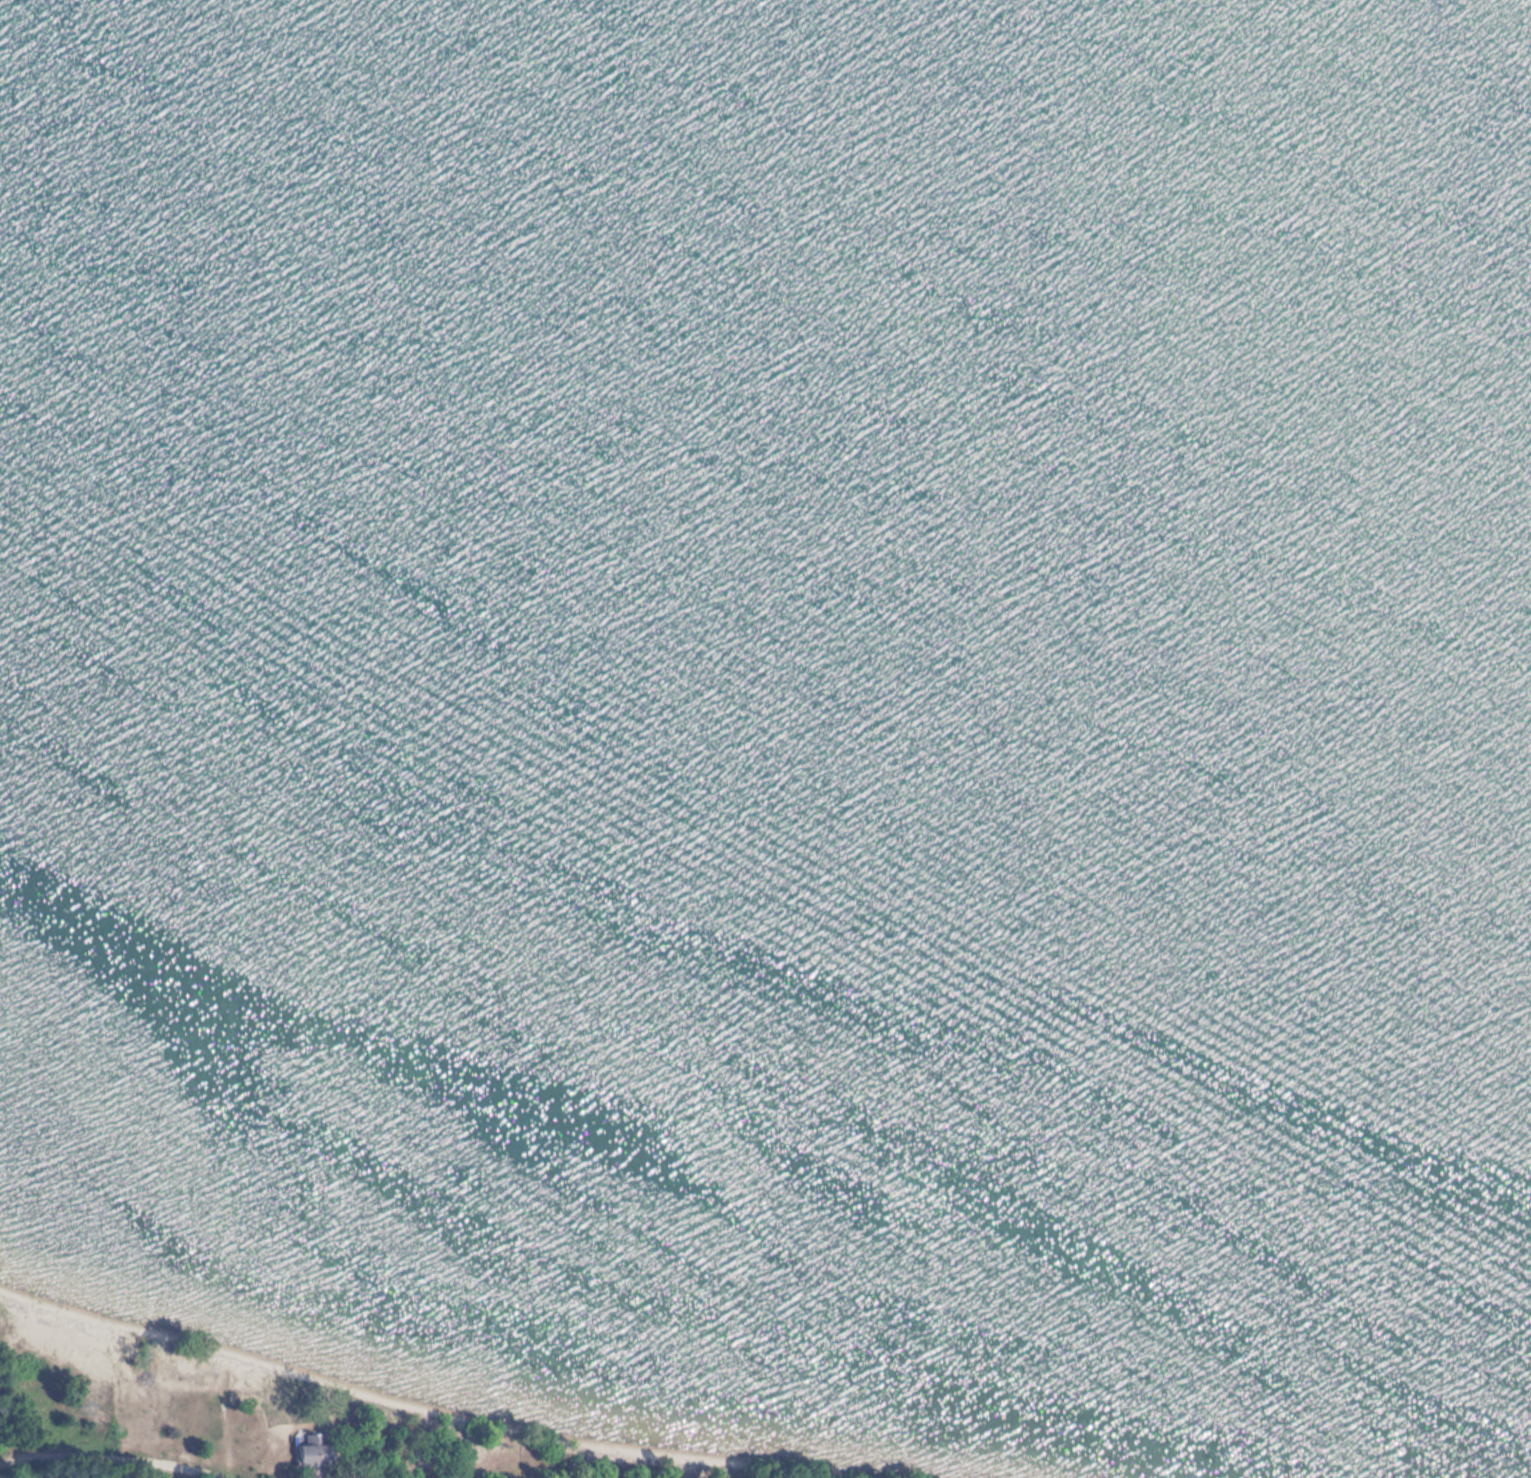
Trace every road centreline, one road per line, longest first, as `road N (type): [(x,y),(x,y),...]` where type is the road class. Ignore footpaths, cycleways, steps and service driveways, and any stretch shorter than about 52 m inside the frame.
road 1 (residential): [(0,1463),(64,1451),(235,1477)]

